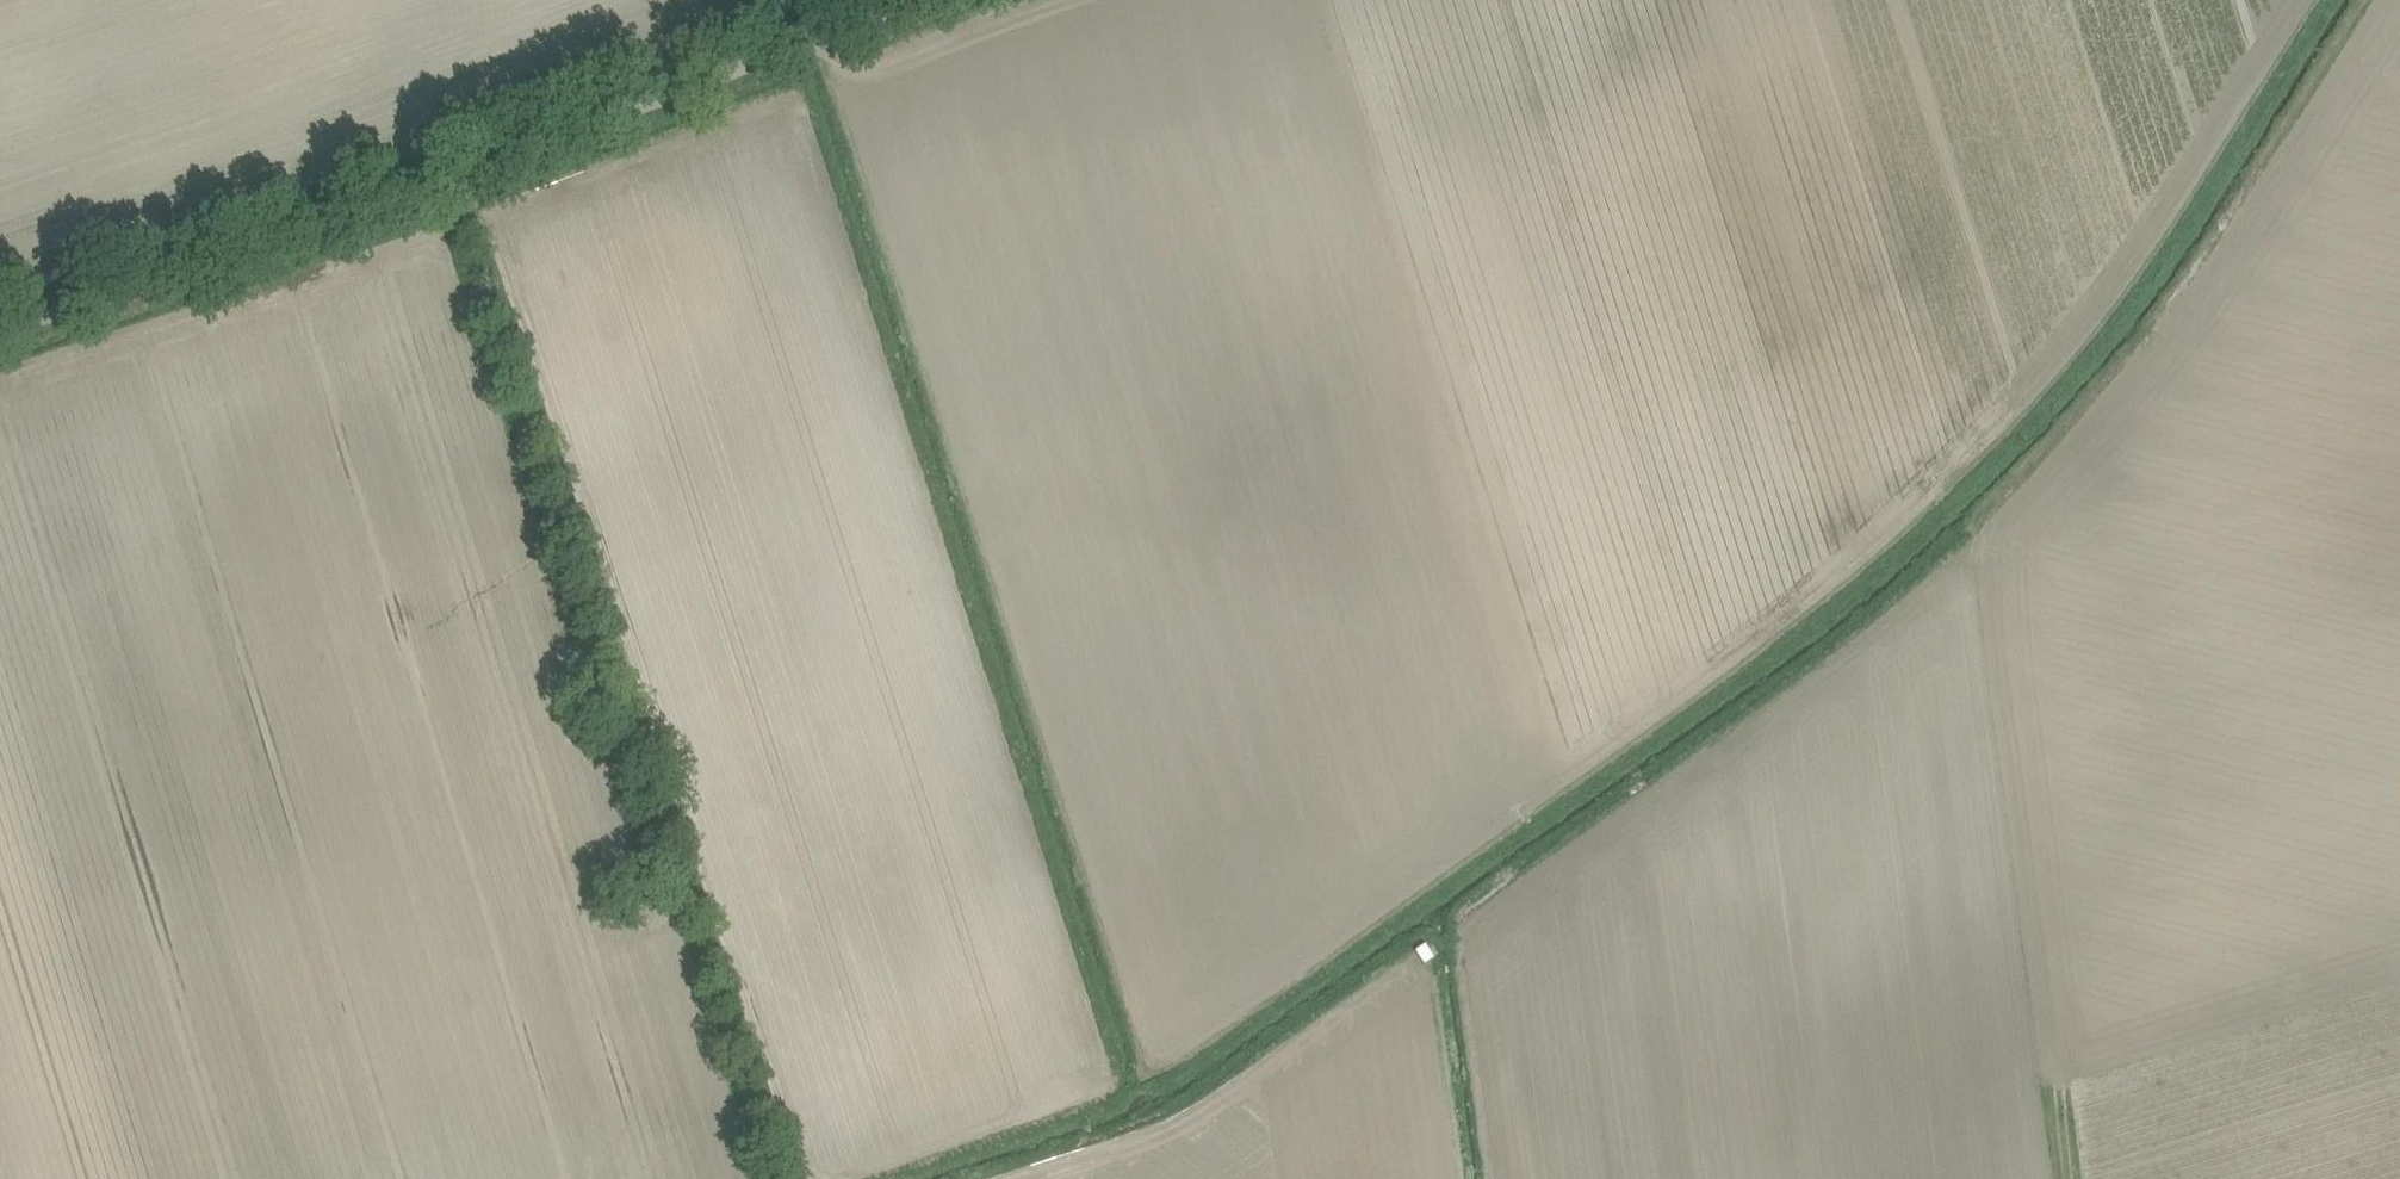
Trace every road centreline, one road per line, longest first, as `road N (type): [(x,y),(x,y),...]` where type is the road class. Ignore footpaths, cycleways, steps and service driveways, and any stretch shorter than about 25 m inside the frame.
road 1 (unclassified): [(0,334),(394,201),(916,0)]
road 2 (track): [(2399,989),(2088,1081)]

